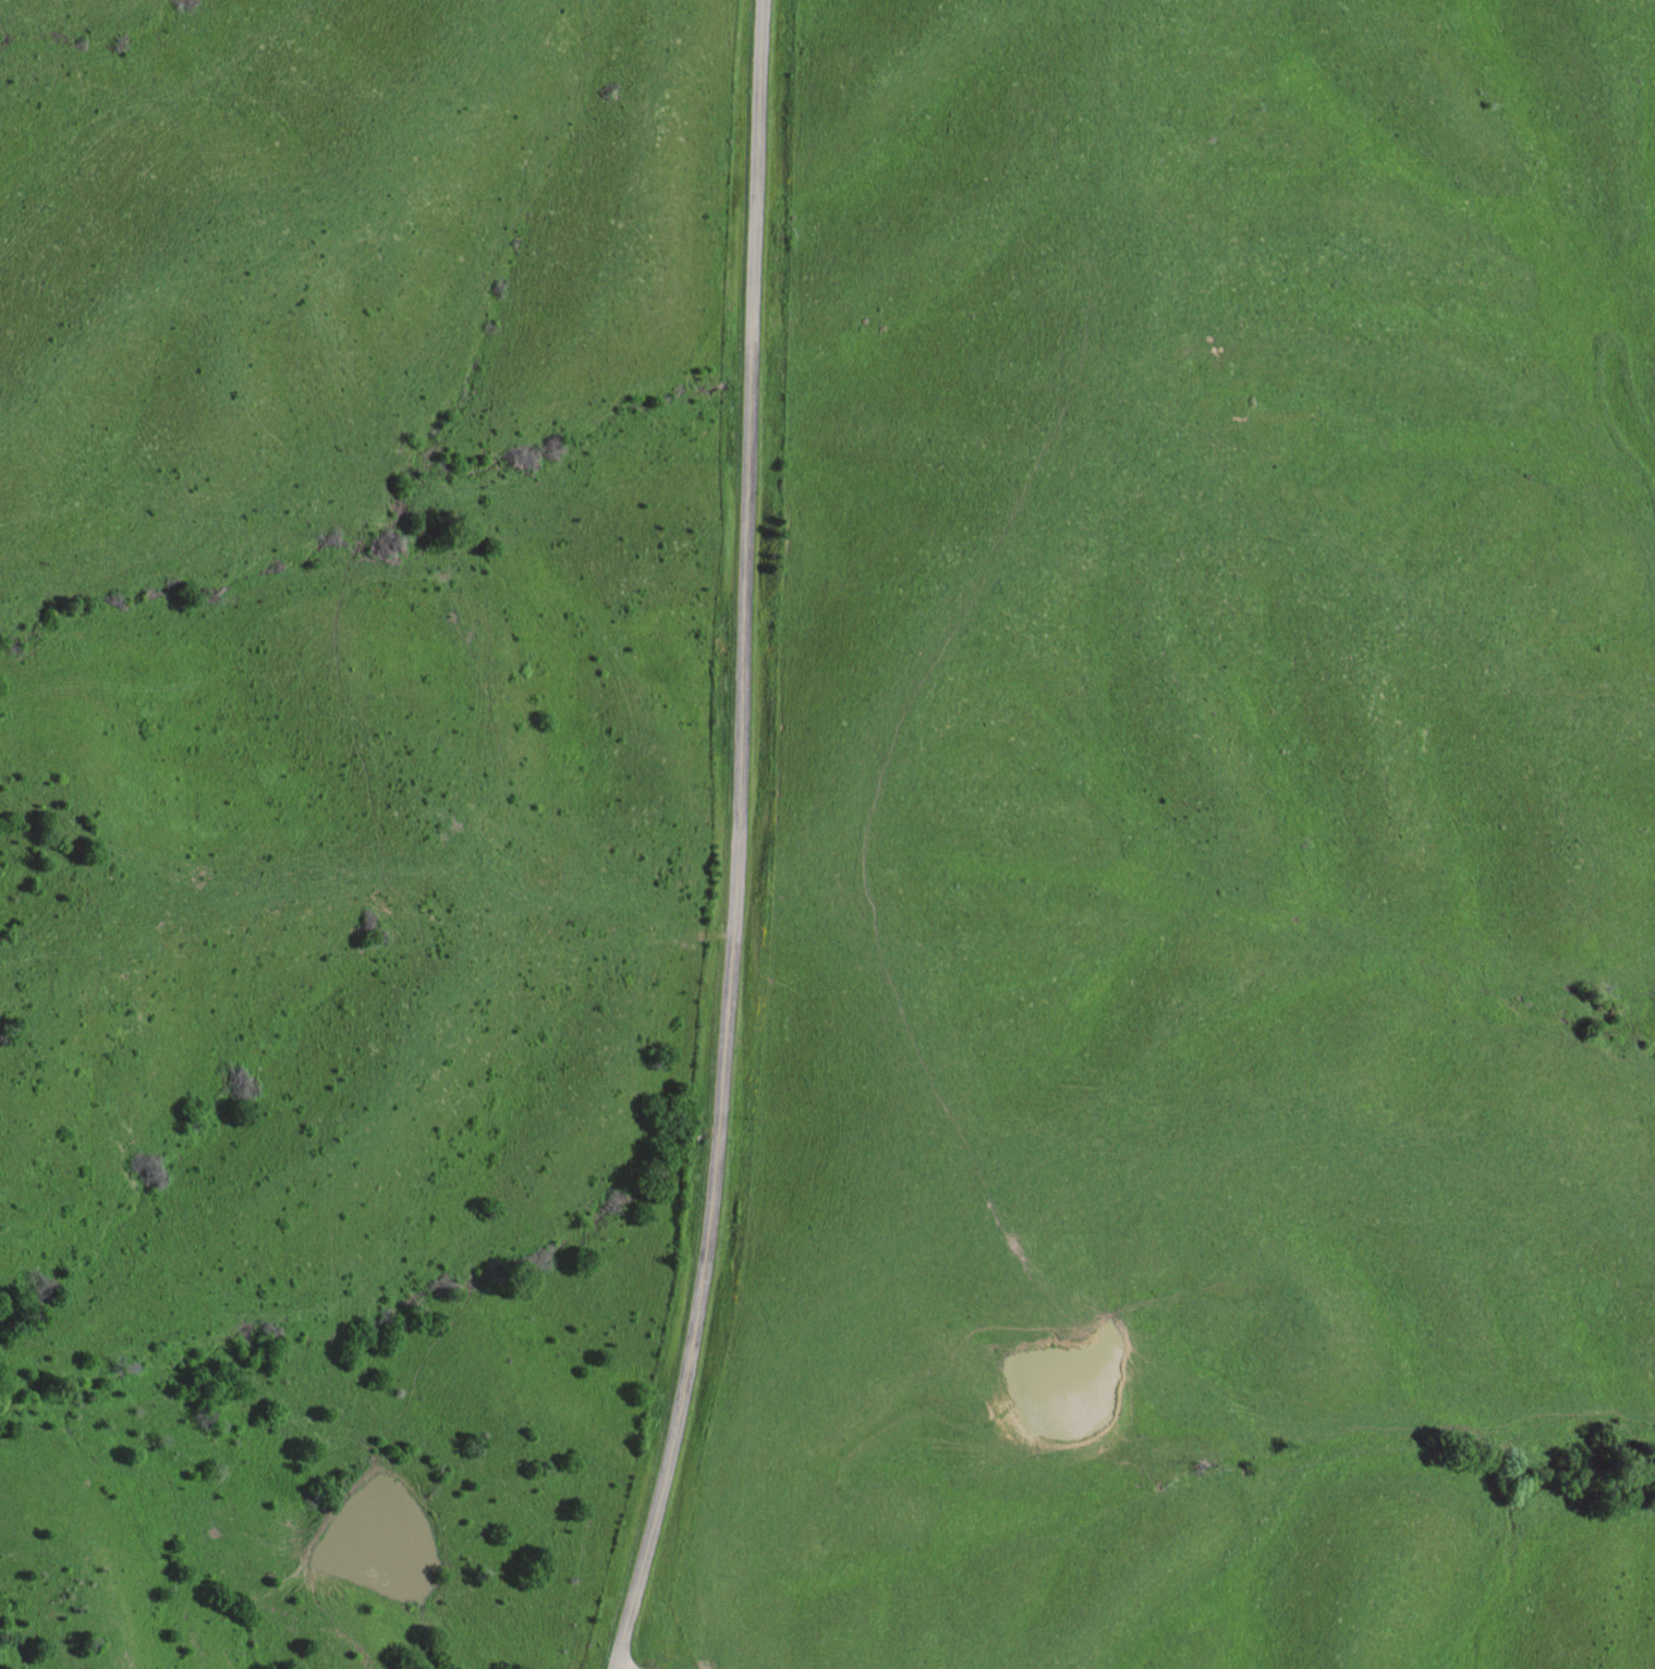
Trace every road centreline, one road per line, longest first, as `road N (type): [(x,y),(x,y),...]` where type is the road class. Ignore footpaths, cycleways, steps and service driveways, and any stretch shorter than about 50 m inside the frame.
road 1 (tertiary): [(618,1668),(708,1236),(731,998),(762,0)]

